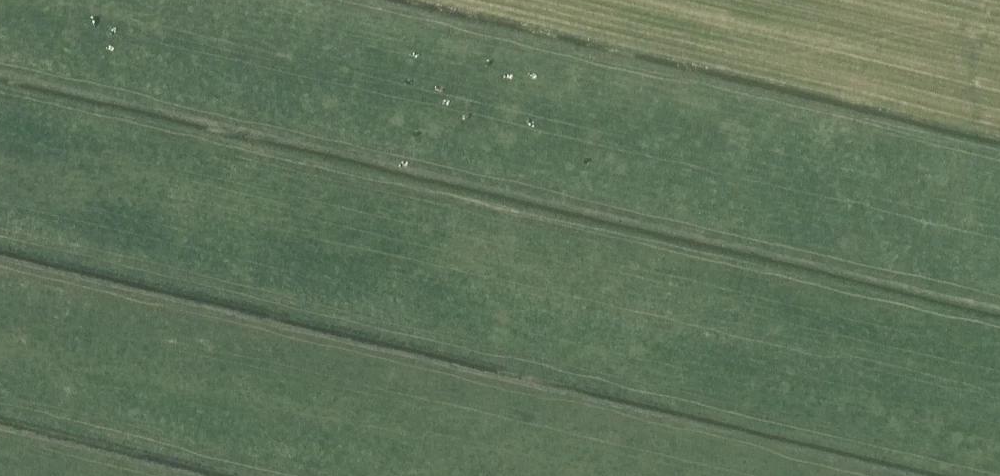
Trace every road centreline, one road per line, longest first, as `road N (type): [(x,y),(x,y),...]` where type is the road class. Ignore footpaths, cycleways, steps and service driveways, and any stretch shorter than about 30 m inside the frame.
road 1 (track): [(0,345),(274,393),(640,475)]

